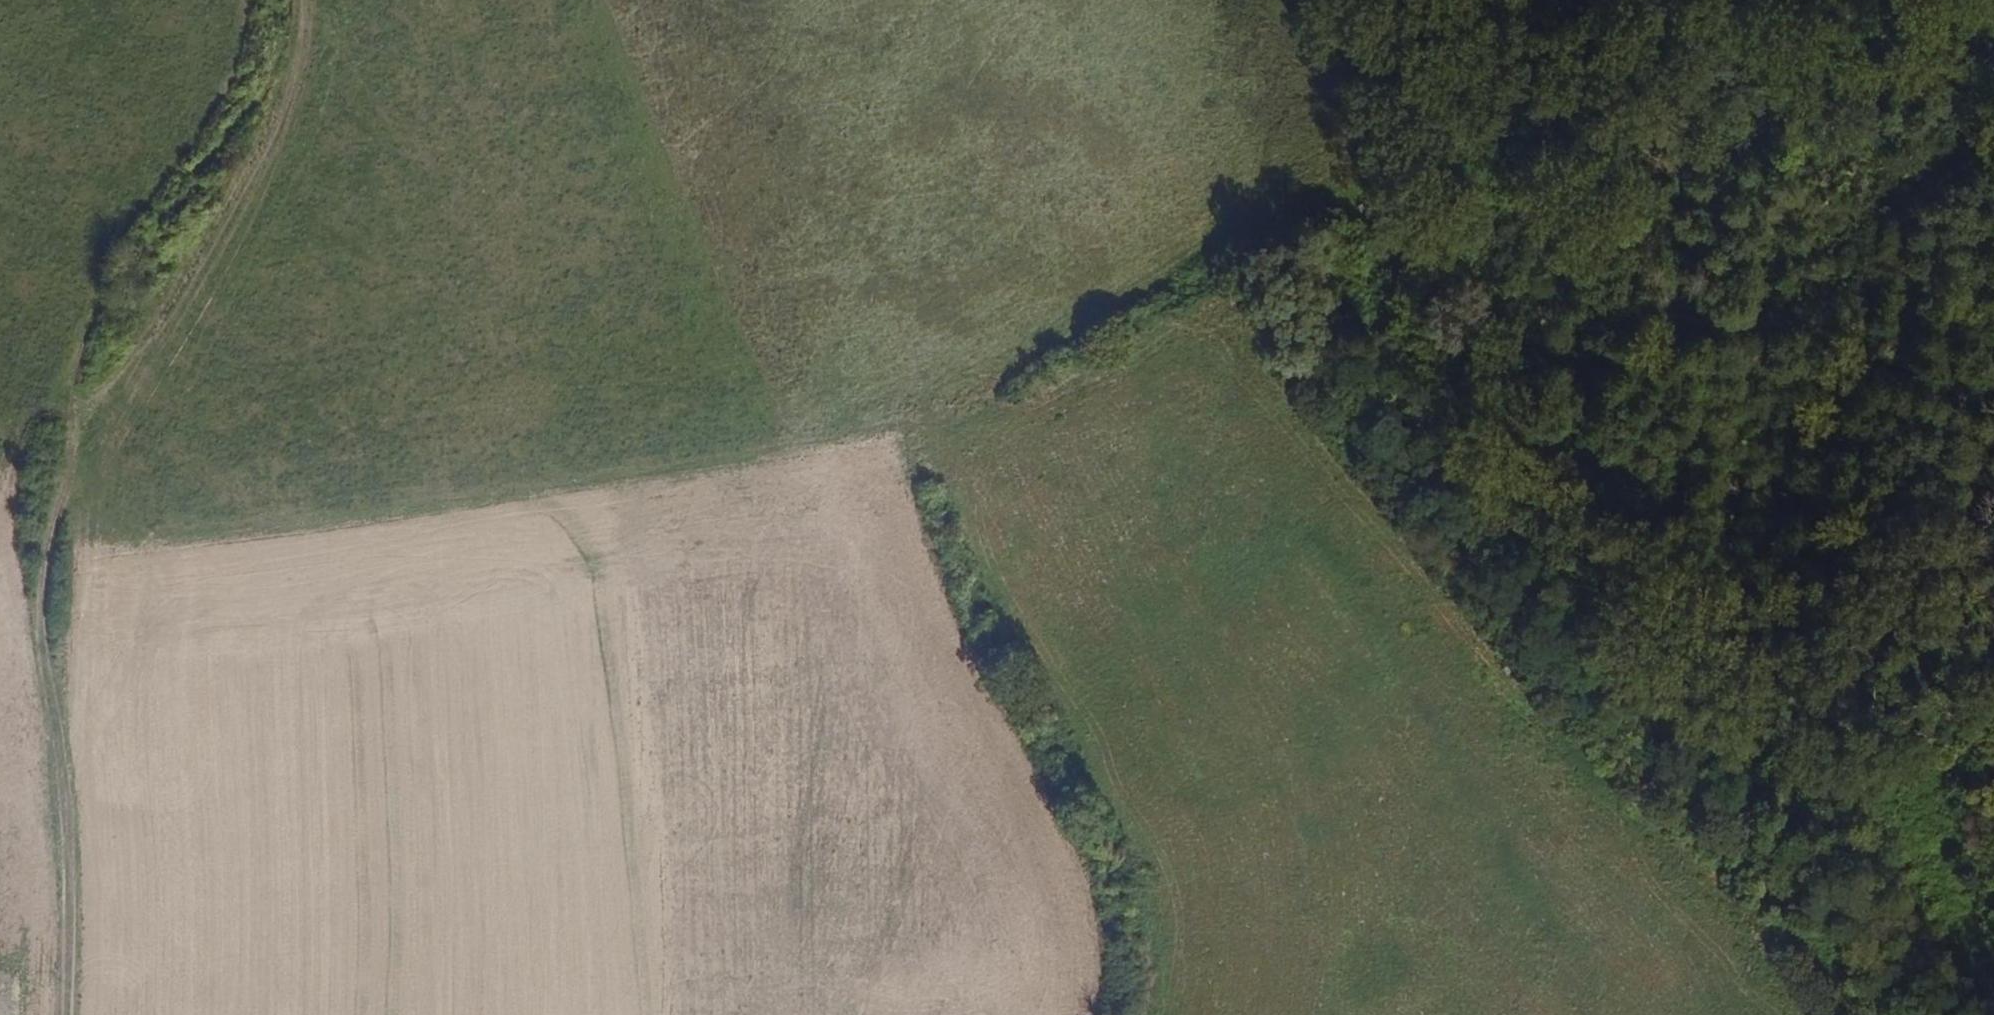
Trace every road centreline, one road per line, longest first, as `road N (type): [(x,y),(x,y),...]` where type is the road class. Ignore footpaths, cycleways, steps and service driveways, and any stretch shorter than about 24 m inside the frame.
road 1 (track): [(302,0),(286,94),(232,233),(75,447),(50,535),(46,607),(64,738),(67,1014)]
road 2 (track): [(1993,1010),(1864,787)]

